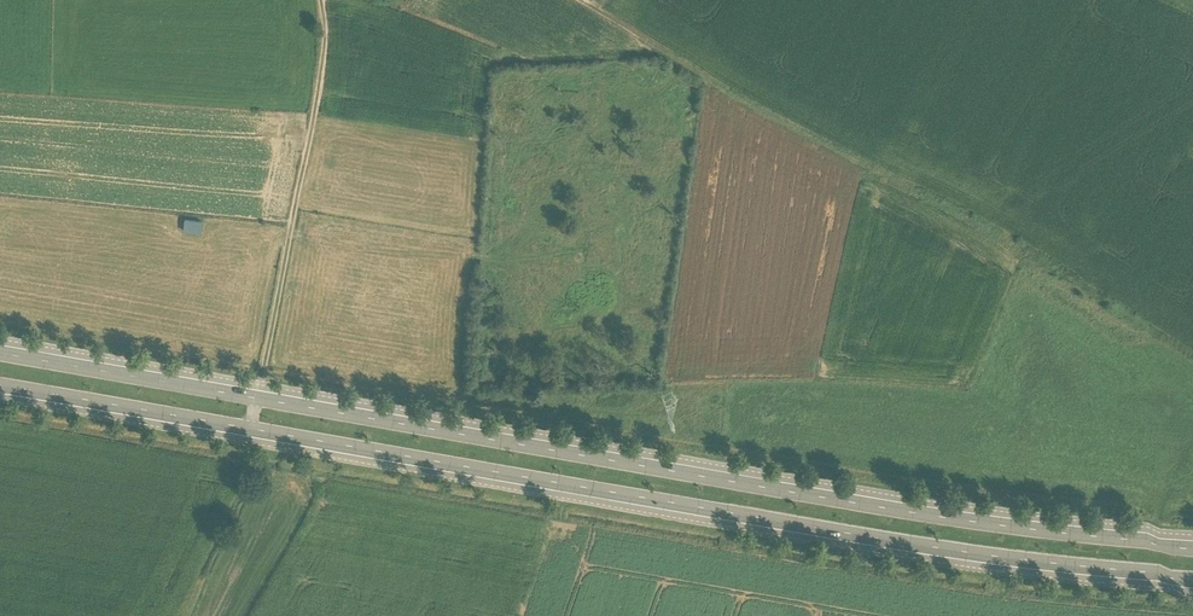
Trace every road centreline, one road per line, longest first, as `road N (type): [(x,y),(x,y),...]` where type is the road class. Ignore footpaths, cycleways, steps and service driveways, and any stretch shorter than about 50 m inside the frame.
road 1 (primary): [(249,429),(879,539),(1192,575)]
road 2 (primary): [(1192,544),(877,507),(256,399)]
road 3 (track): [(320,0),(324,51),(314,113),(256,399)]
road 4 (track): [(581,0),(874,170)]
road 5 (primary): [(256,399),(0,353)]
road 6 (primary): [(0,385),(249,429)]

